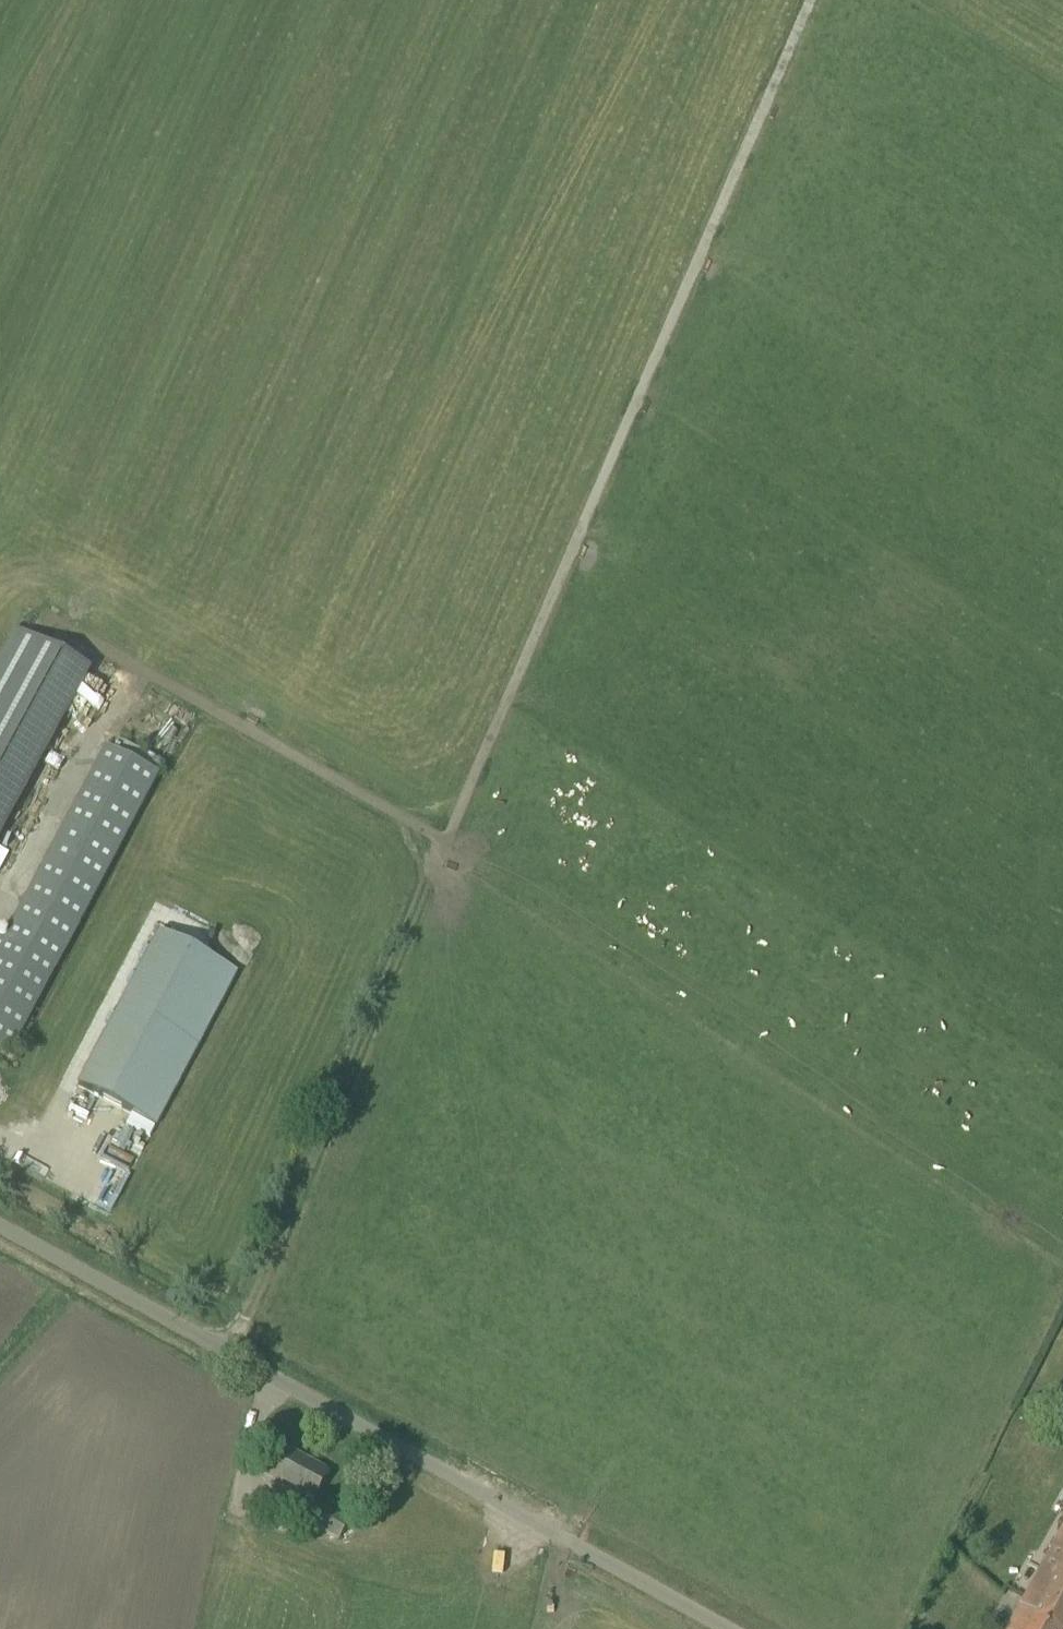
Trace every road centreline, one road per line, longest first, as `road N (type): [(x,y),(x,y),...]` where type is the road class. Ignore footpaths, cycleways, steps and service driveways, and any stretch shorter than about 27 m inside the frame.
road 1 (unclassified): [(723,1628),(0,1230)]

